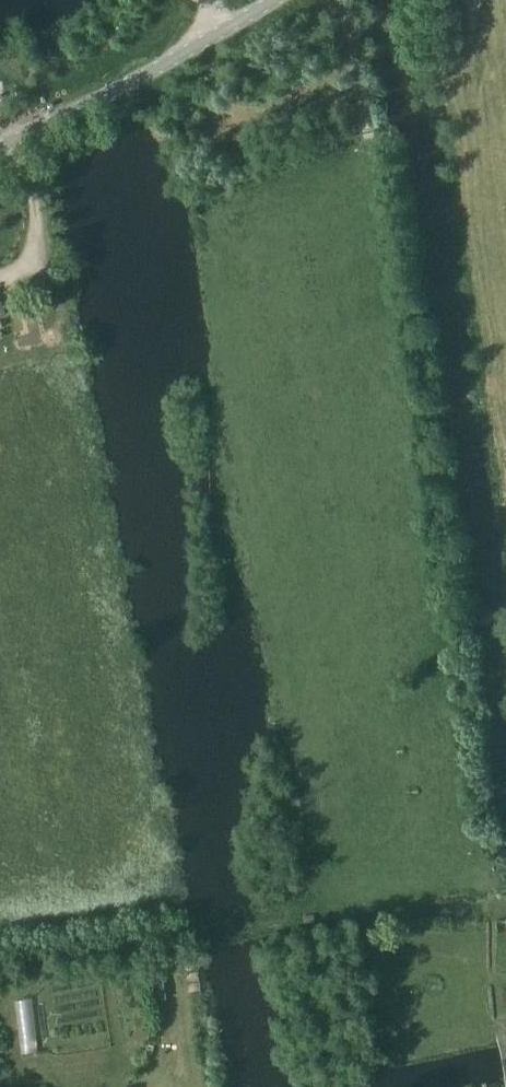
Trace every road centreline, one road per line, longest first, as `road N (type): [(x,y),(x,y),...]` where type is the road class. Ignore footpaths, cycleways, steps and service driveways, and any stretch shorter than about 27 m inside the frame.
road 1 (unclassified): [(0,144),(268,0)]

